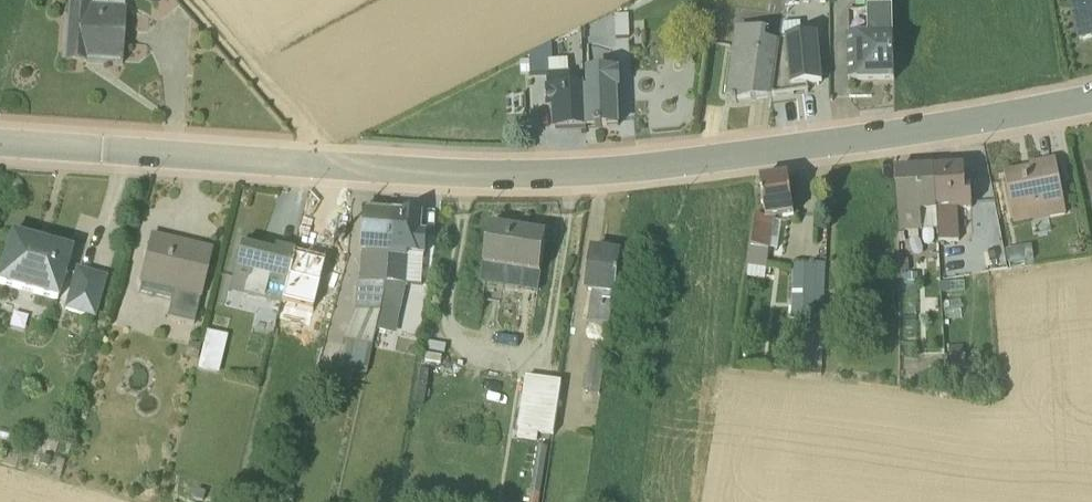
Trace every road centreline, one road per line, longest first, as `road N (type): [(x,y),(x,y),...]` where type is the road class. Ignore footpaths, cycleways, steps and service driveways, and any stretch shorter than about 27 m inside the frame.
road 1 (tertiary): [(1091,95),(797,149),(530,174),(0,141)]
road 2 (track): [(310,162),(305,132),(188,0)]

